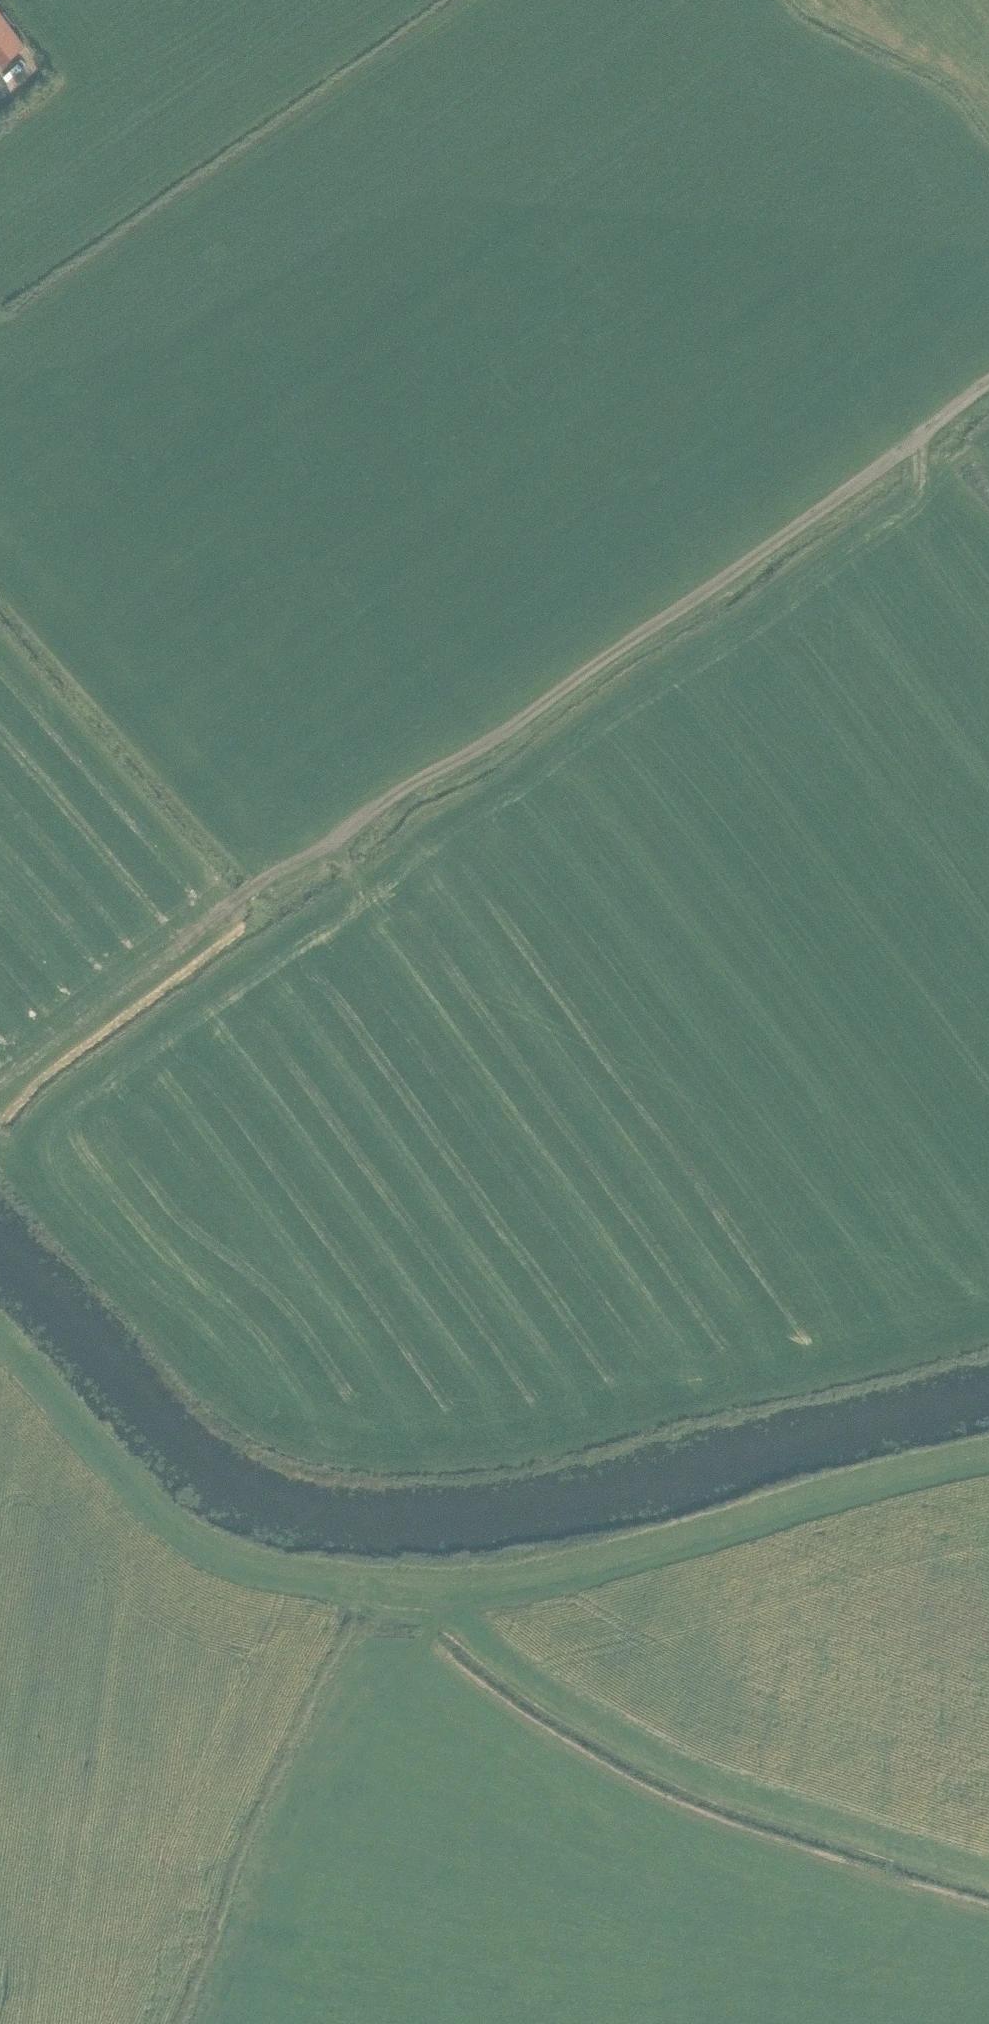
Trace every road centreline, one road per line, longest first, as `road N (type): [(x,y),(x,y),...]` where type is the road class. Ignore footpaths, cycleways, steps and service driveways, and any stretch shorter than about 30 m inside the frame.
road 1 (track): [(988,388),(487,743),(394,792),(334,847),(233,900)]

